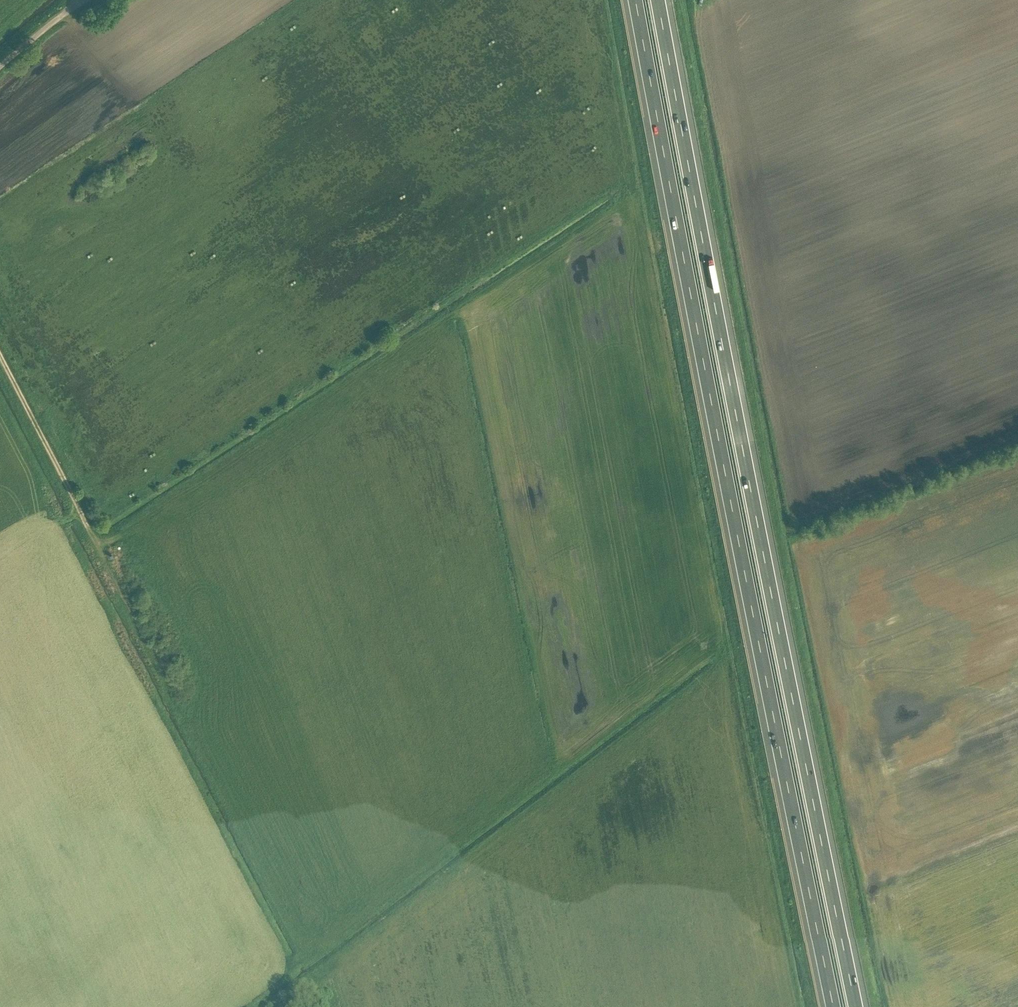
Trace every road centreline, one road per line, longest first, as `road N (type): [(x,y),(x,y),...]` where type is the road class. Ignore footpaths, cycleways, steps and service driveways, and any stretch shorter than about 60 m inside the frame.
road 1 (motorway): [(859,1006),(658,0)]
road 2 (motorway): [(635,0),(833,1006)]
road 3 (track): [(0,366),(286,947)]

